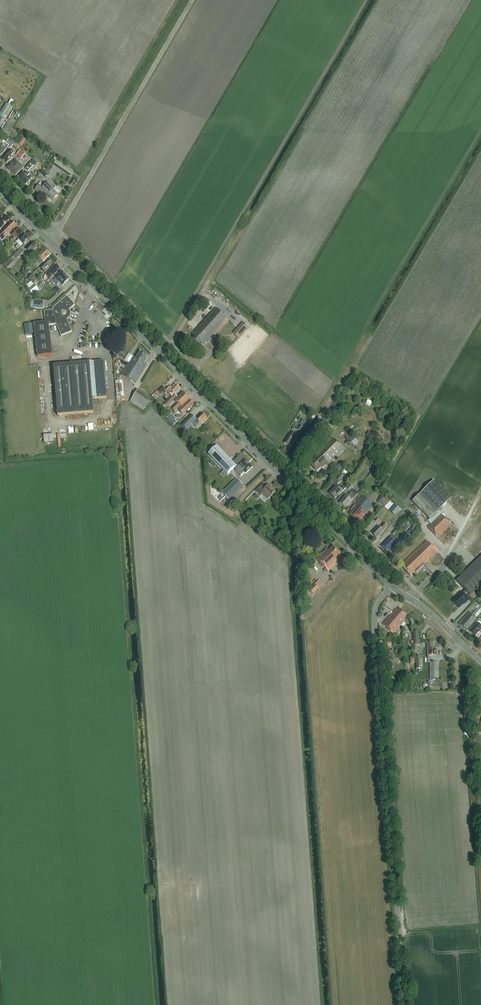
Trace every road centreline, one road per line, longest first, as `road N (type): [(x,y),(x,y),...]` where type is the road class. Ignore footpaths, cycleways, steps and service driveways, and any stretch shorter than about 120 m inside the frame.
road 1 (unclassified): [(405,1004),(375,617),(392,587)]
road 2 (tertiary): [(161,355),(0,191)]
road 3 (tertiary): [(281,475),(161,355)]
road 4 (residential): [(16,187),(106,278)]
road 5 (residential): [(172,345),(259,433)]

